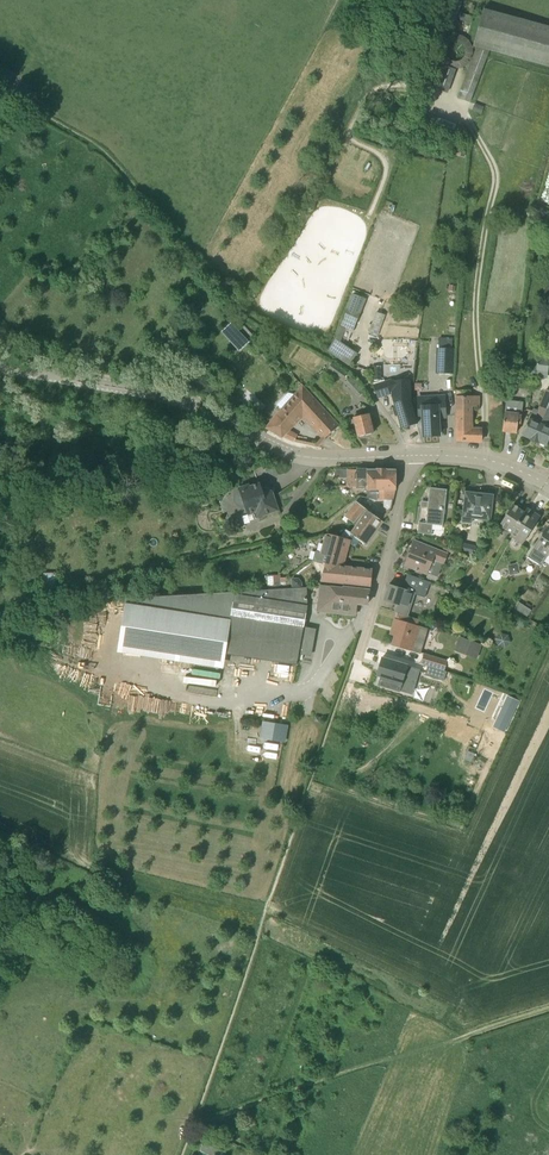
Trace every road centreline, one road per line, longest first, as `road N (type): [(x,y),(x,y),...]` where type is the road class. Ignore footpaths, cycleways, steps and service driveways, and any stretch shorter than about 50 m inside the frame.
road 1 (secondary): [(409,457),(292,456),(190,400),(118,385)]
road 2 (residential): [(355,660),(401,529),(409,457)]
road 3 (secondary): [(409,457),(487,459),(548,485)]

